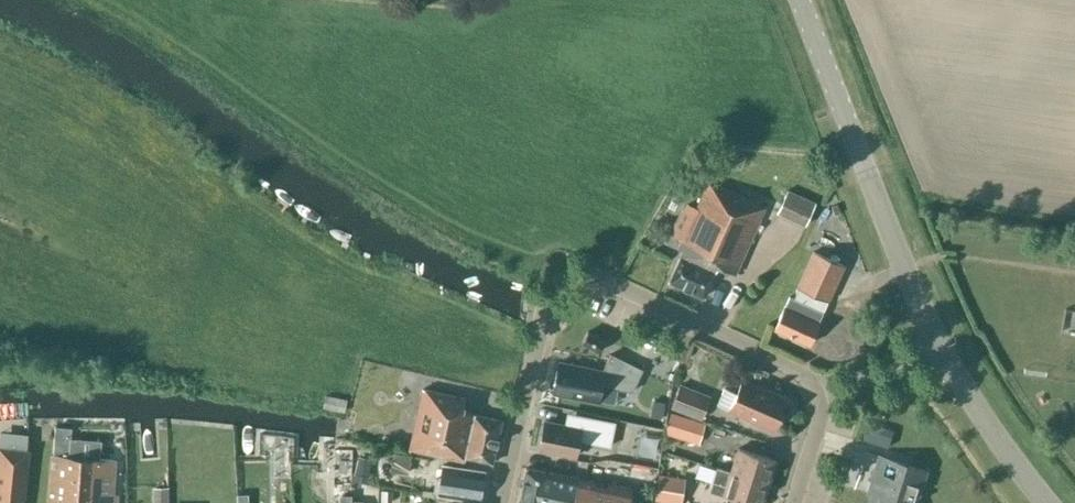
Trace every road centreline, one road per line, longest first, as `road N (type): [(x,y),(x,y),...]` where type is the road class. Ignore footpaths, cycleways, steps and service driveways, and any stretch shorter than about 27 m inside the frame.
road 1 (residential): [(503,502),(547,300),(574,277),(598,278),(797,370),(818,397)]
road 2 (tertiary): [(939,343),(801,0)]
road 3 (tertiary): [(1046,502),(939,343)]
road 4 (residential): [(818,397),(939,343)]

